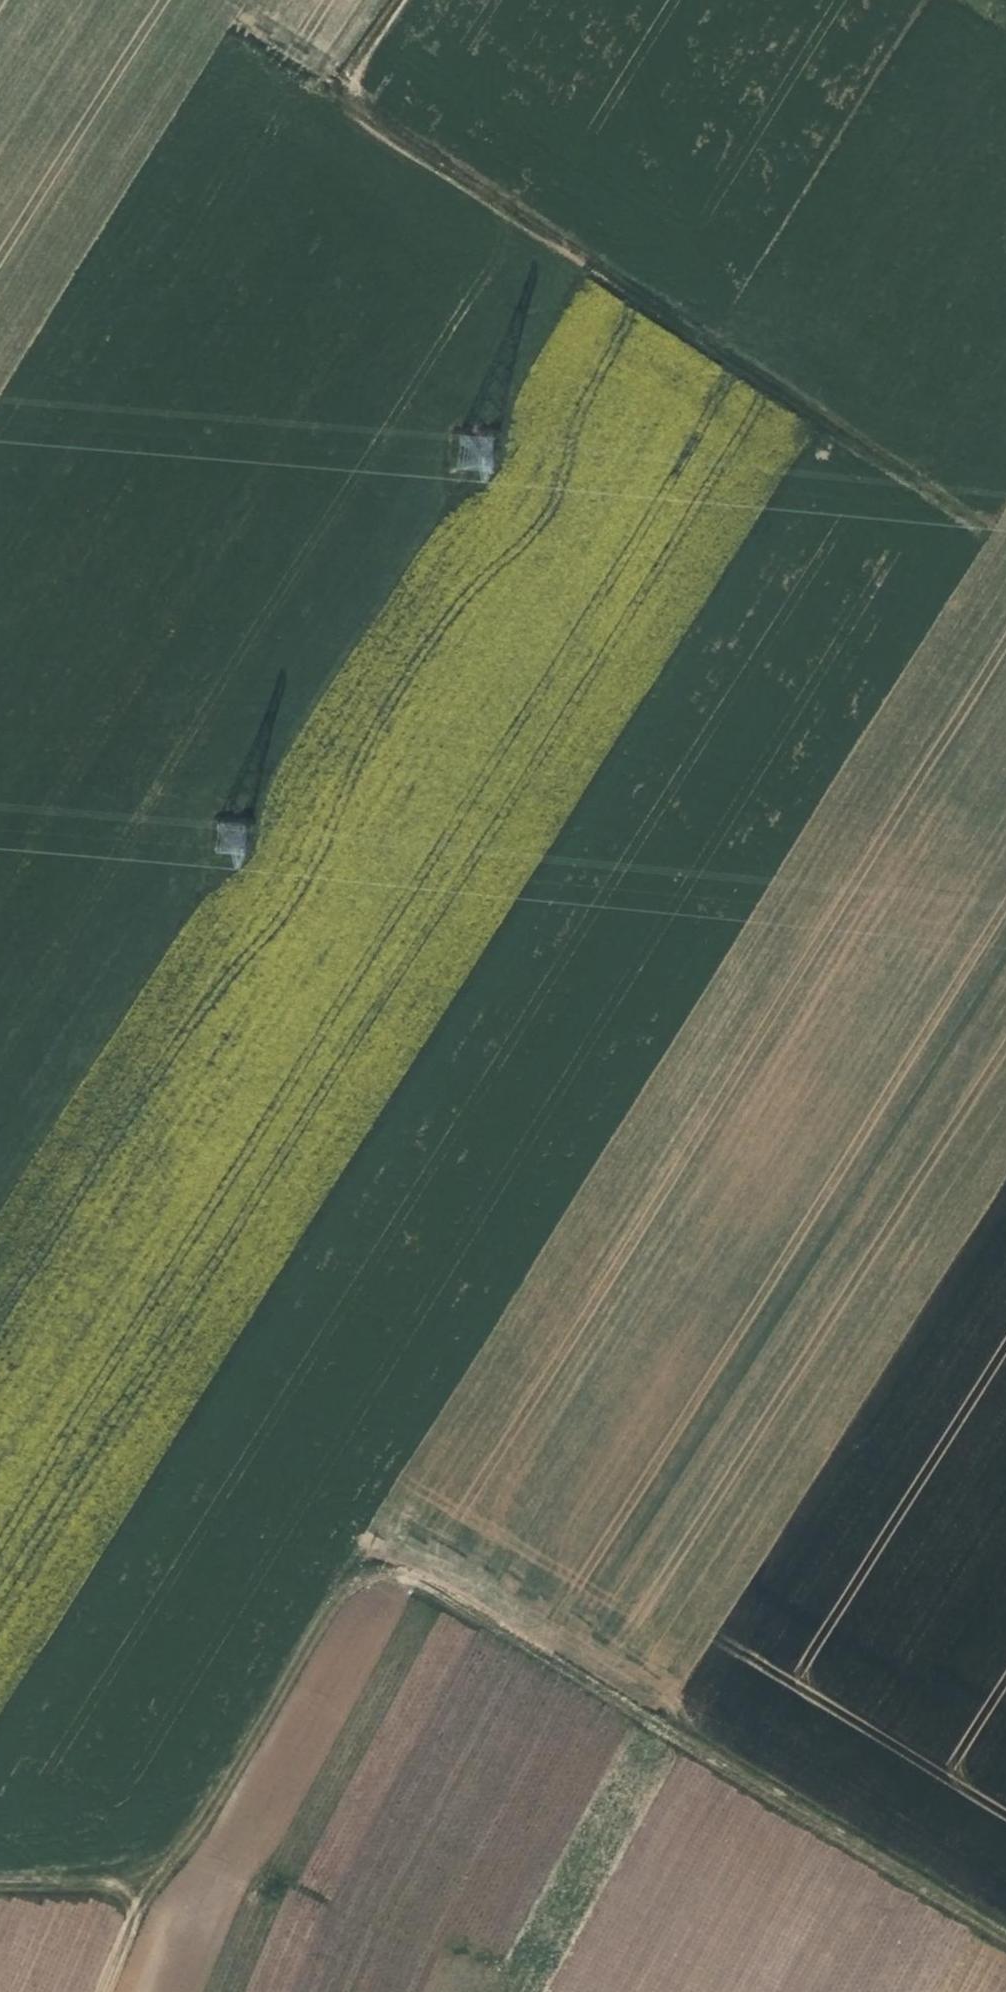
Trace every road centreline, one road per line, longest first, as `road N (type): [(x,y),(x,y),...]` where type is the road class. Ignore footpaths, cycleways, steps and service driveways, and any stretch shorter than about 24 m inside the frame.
road 1 (track): [(1005,1939),(406,1575),(370,1575),(342,1590),(206,1818),(142,1889),(0,1890)]
road 2 (track): [(824,412),(341,95),(402,0)]

